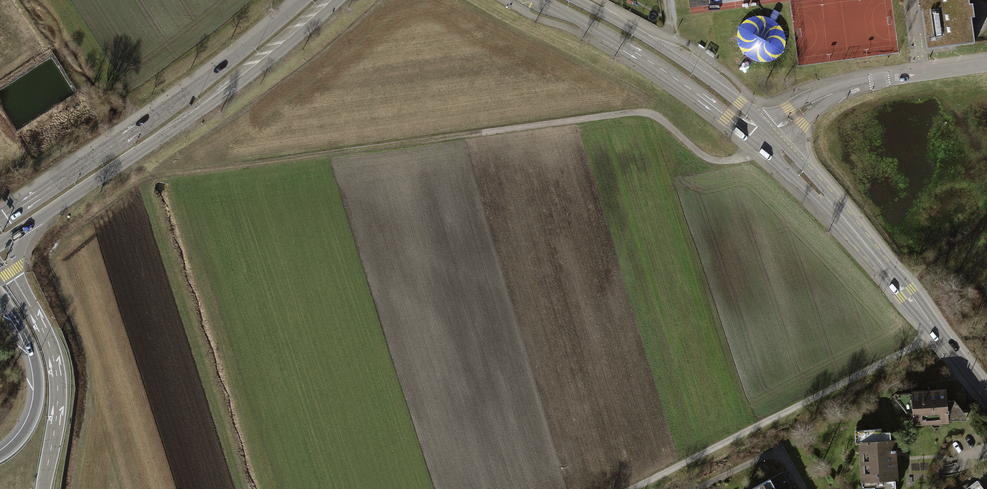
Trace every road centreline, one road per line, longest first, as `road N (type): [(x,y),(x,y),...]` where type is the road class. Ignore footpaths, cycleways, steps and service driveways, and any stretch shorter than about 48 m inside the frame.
road 1 (tertiary): [(26,226),(246,79),(339,0)]
road 2 (track): [(492,129),(166,173),(132,169)]
road 3 (tertiary): [(303,0),(199,84),(37,191)]
road 4 (tertiary): [(542,0),(675,78),(759,145)]
road 5 (tertiary): [(773,134),(681,61),(575,0)]
road 6 (tertiary): [(838,212),(986,395)]
road 7 (residential): [(986,65),(844,89),(773,134)]
road 8 (motorway): [(43,488),(58,386),(49,344),(26,300)]
road 9 (motorway): [(0,297),(28,346),(36,387),(26,427),(0,454)]

